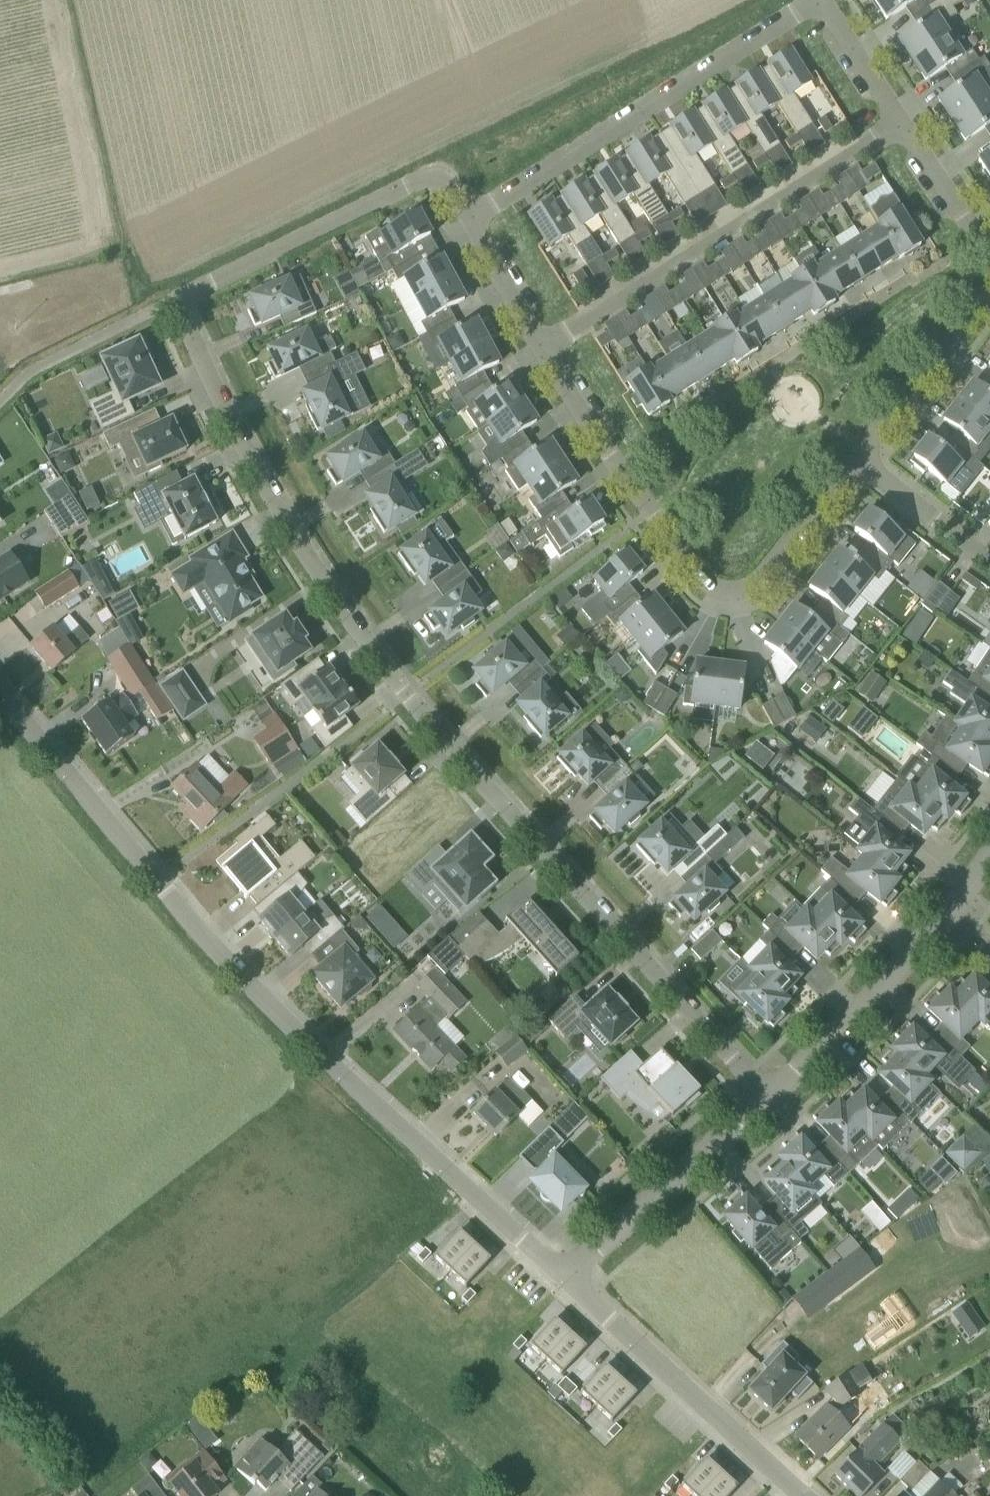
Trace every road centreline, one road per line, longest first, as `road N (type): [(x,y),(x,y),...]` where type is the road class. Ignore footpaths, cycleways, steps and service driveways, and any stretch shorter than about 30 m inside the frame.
road 1 (residential): [(469,218),(446,180),(428,174),(176,299),(220,400),(303,553),(391,675),(769,1094)]
road 2 (residential): [(568,1280),(233,970),(0,690)]
road 3 (residential): [(544,347),(649,510),(714,585),(734,591),(758,582),(858,461)]
road 4 (residential): [(544,347),(903,120)]
road 5 (residential): [(825,1),(469,218)]
road 6 (residential): [(798,1495),(568,1280)]
road 7 (residential): [(568,1280),(769,1094)]
road 8 (residential): [(769,1094),(950,917)]
road 9 (residential): [(858,461),(989,288)]
road 10 (residential): [(858,461),(989,556)]
road 11 (residential): [(989,257),(903,120)]
road 12 (residential): [(469,218),(544,347)]
road 13 (residential): [(903,120),(825,1)]

